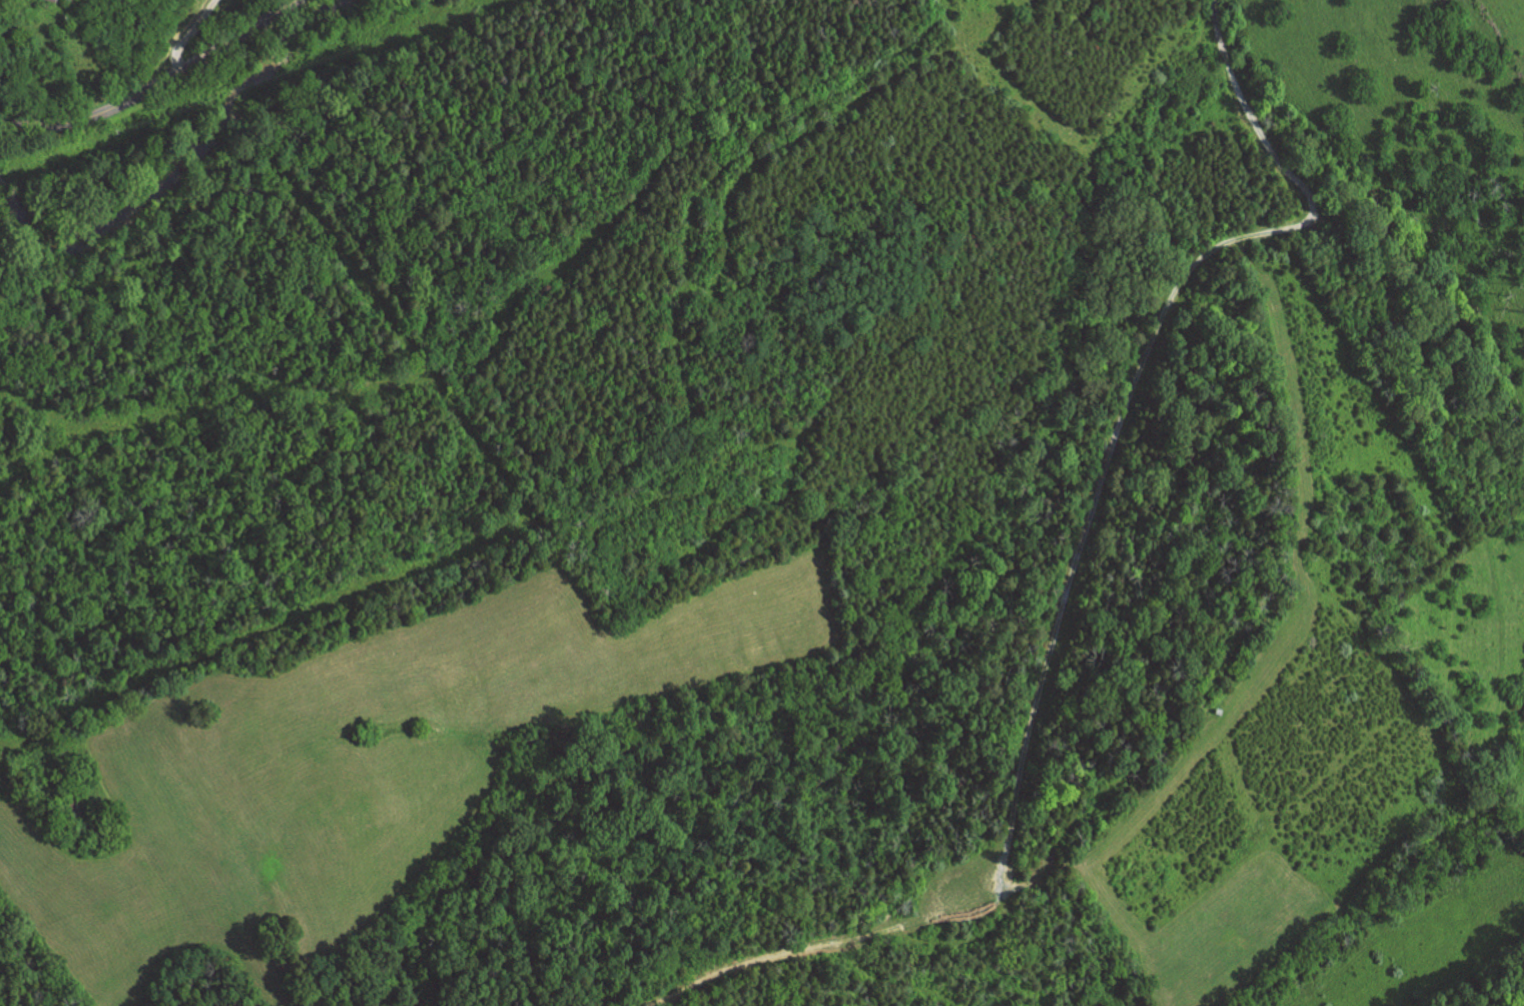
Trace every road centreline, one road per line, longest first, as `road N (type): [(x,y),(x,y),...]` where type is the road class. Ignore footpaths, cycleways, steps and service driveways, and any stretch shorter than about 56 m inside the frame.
road 1 (track): [(1213,0),(1247,121),(1311,216),(1290,233),(1196,257),(1157,312),(1109,445),(1041,685),(999,903),(973,922),(933,931),(756,953),(645,1005)]
road 2 (residential): [(0,111),(33,122),(87,118),(293,0)]

